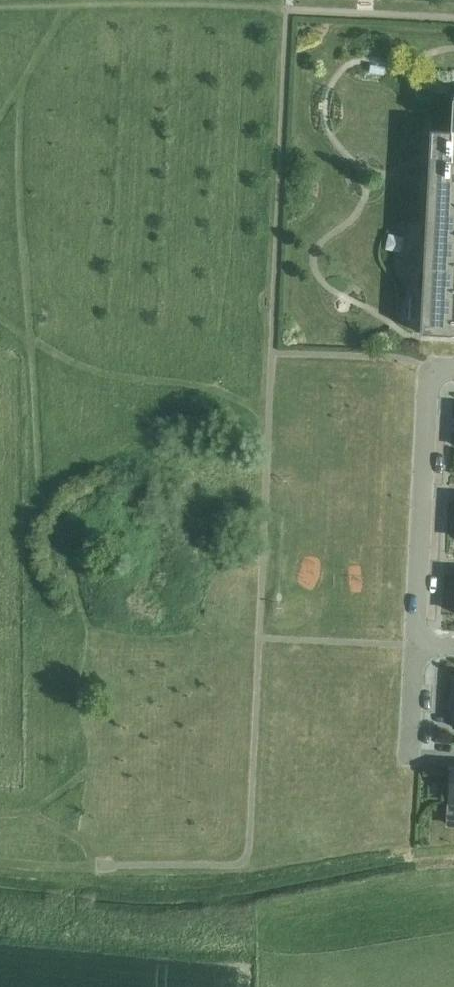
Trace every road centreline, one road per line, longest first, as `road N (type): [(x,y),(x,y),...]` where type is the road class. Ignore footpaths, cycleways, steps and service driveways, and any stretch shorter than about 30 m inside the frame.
road 1 (residential): [(453,369),(431,368),(417,646)]
road 2 (track): [(288,10),(0,7)]

